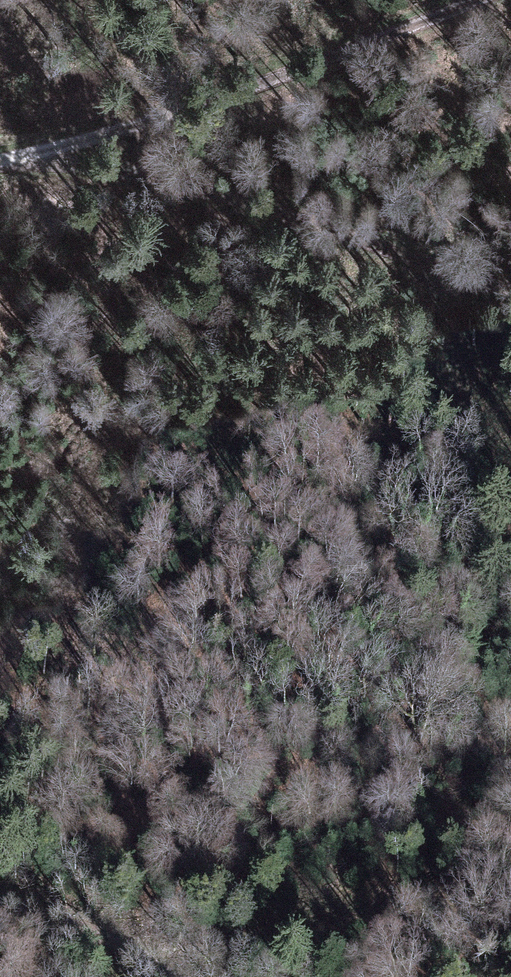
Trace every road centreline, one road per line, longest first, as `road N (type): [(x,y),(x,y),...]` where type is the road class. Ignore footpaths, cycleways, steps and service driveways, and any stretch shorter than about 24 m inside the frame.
road 1 (track): [(480,0),(299,67),(0,153)]
road 2 (track): [(510,297),(42,140)]
road 3 (track): [(157,965),(385,906),(510,906)]
road 4 (track): [(0,903),(73,921),(175,976)]

